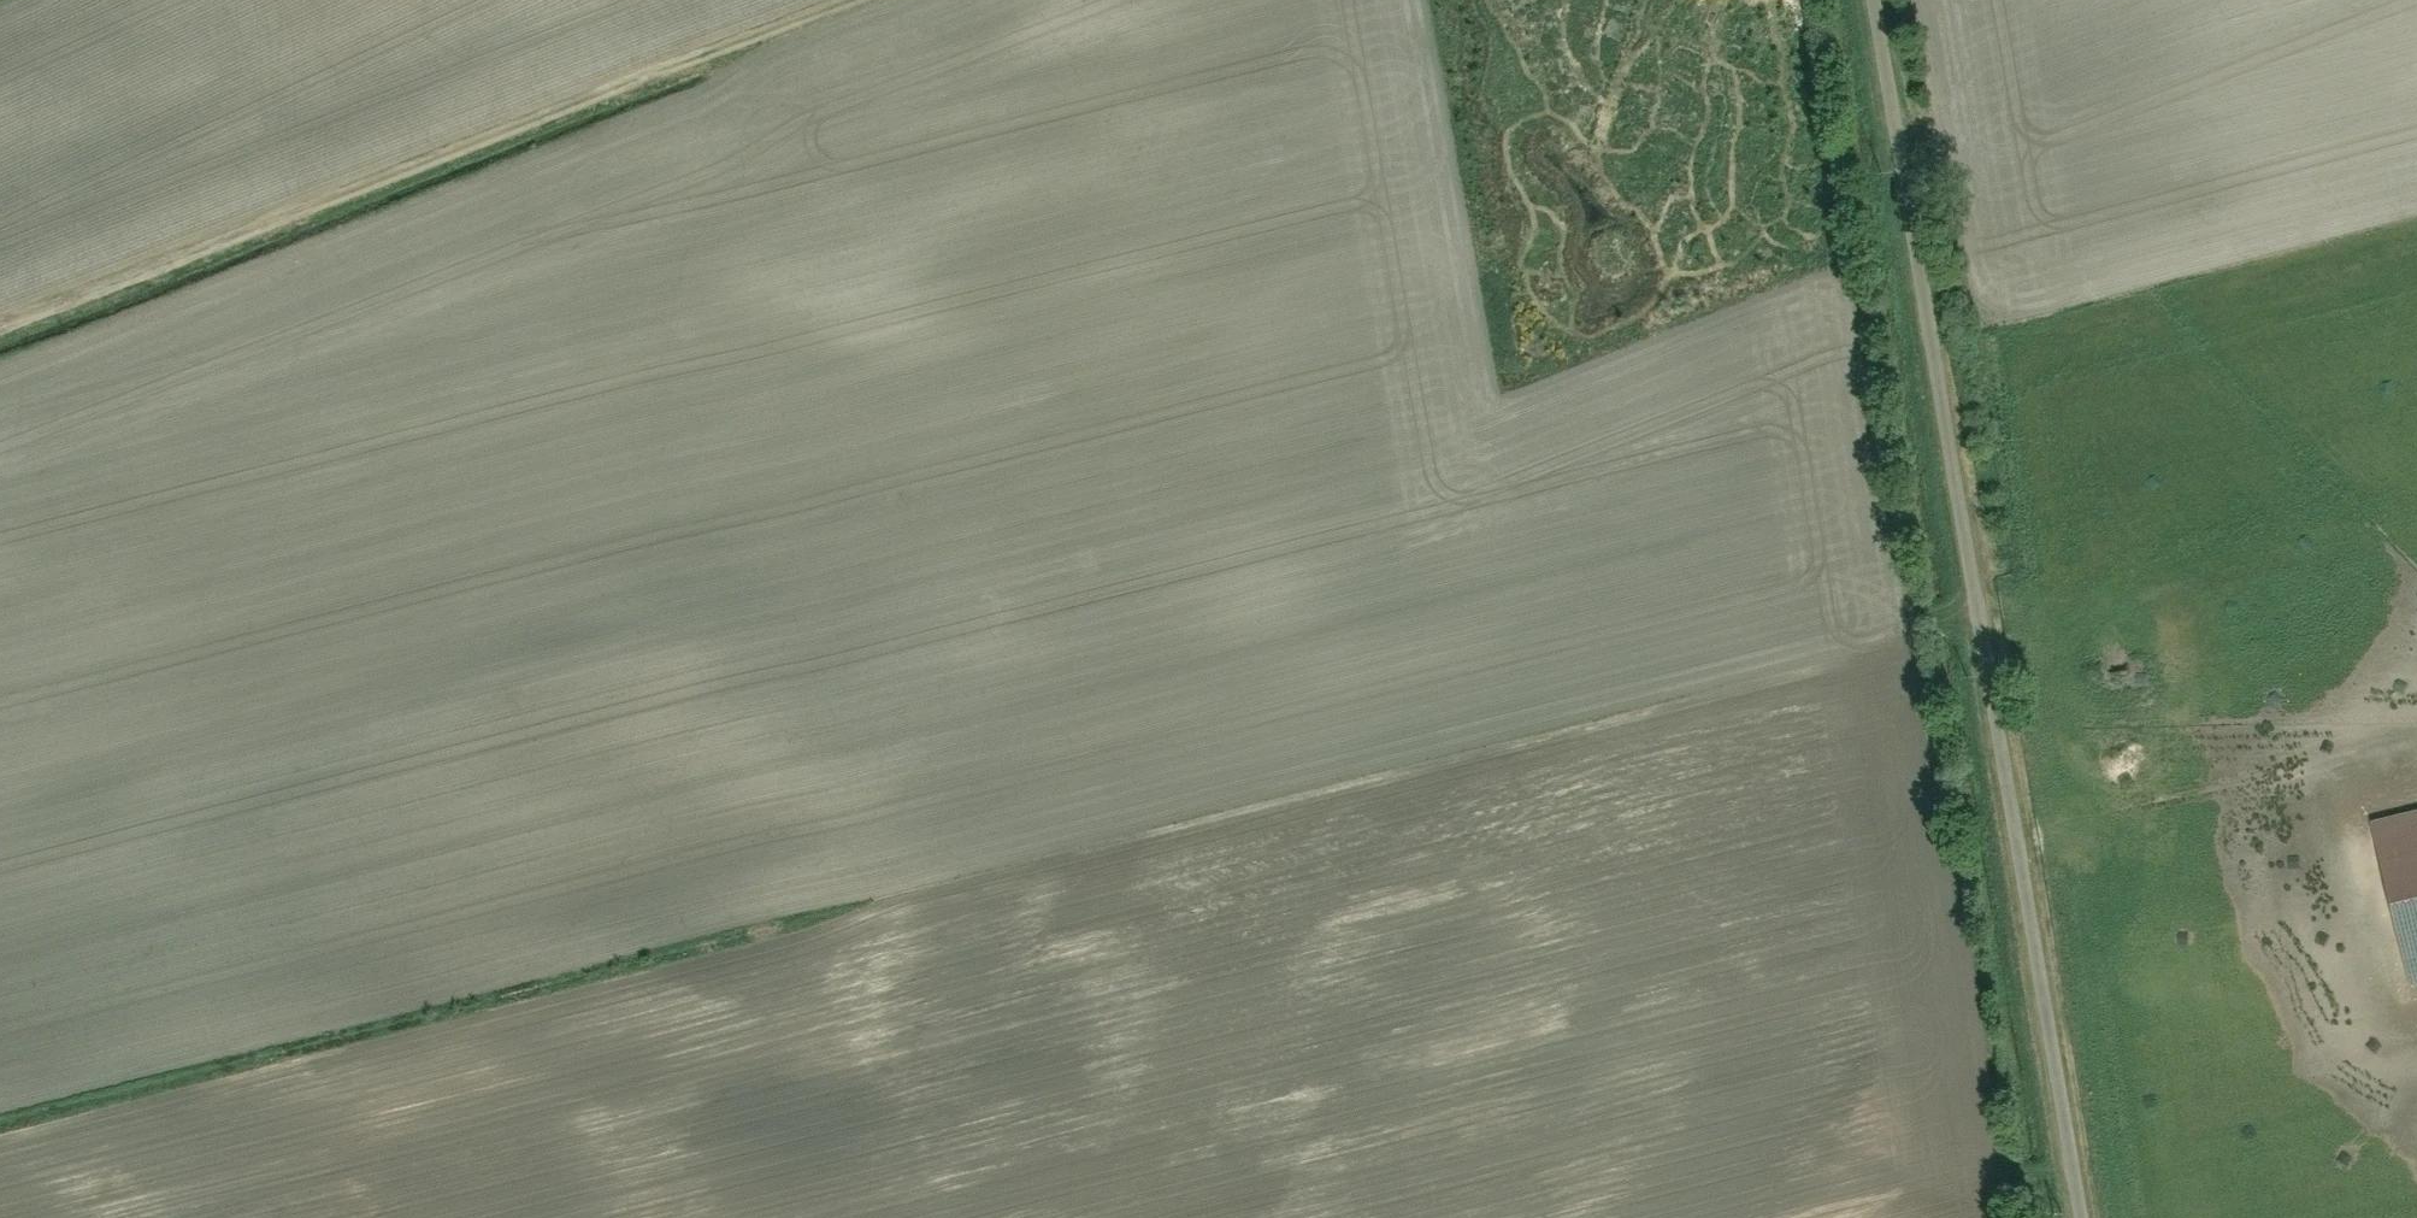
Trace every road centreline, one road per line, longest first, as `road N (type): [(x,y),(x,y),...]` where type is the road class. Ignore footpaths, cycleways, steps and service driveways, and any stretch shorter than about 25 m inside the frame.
road 1 (residential): [(2077,1217),(1871,0)]
road 2 (track): [(874,0),(0,339)]

